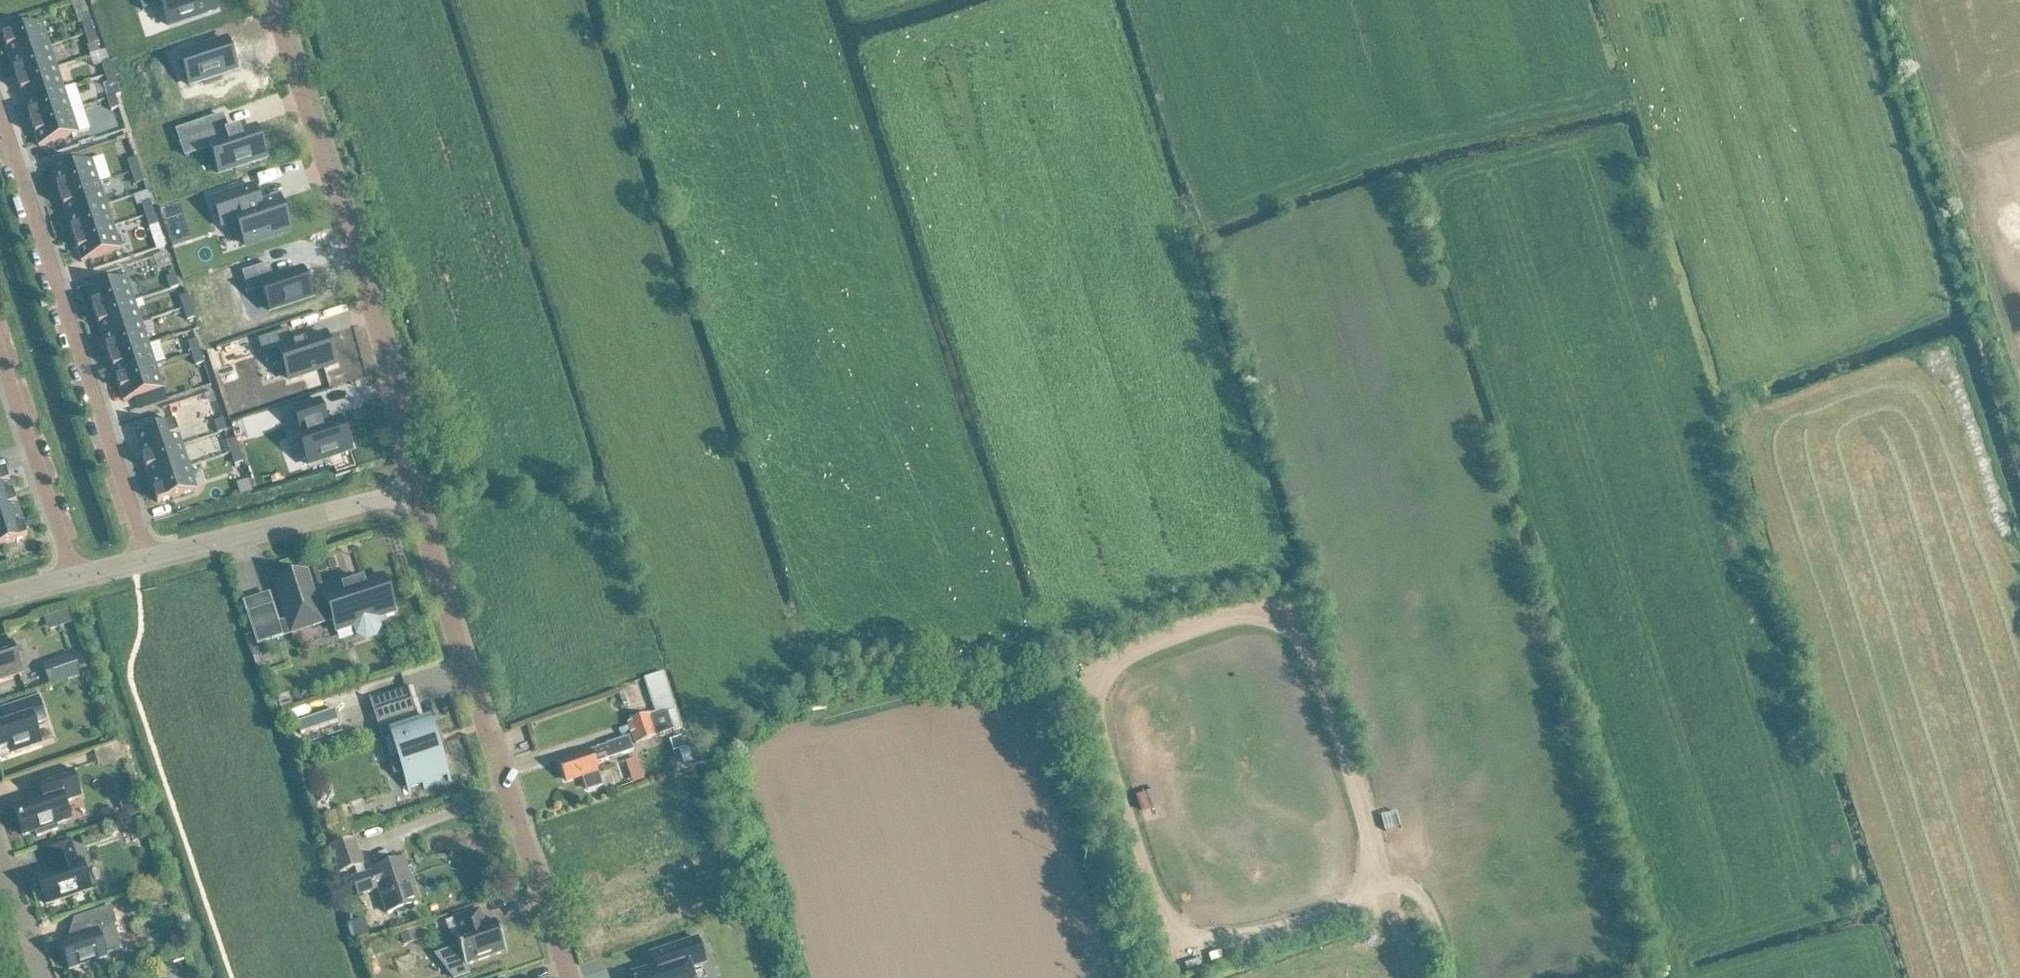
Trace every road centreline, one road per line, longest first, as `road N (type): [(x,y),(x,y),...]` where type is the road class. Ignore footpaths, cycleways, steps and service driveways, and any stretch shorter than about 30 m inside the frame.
road 1 (tertiary): [(410,494),(387,364),(268,0)]
road 2 (tertiary): [(569,977),(410,494)]
road 3 (residential): [(0,115),(147,559)]
road 4 (unclassified): [(147,559),(410,494)]
road 5 (residential): [(0,355),(74,578)]
road 6 (unclassified): [(0,857),(41,977)]

